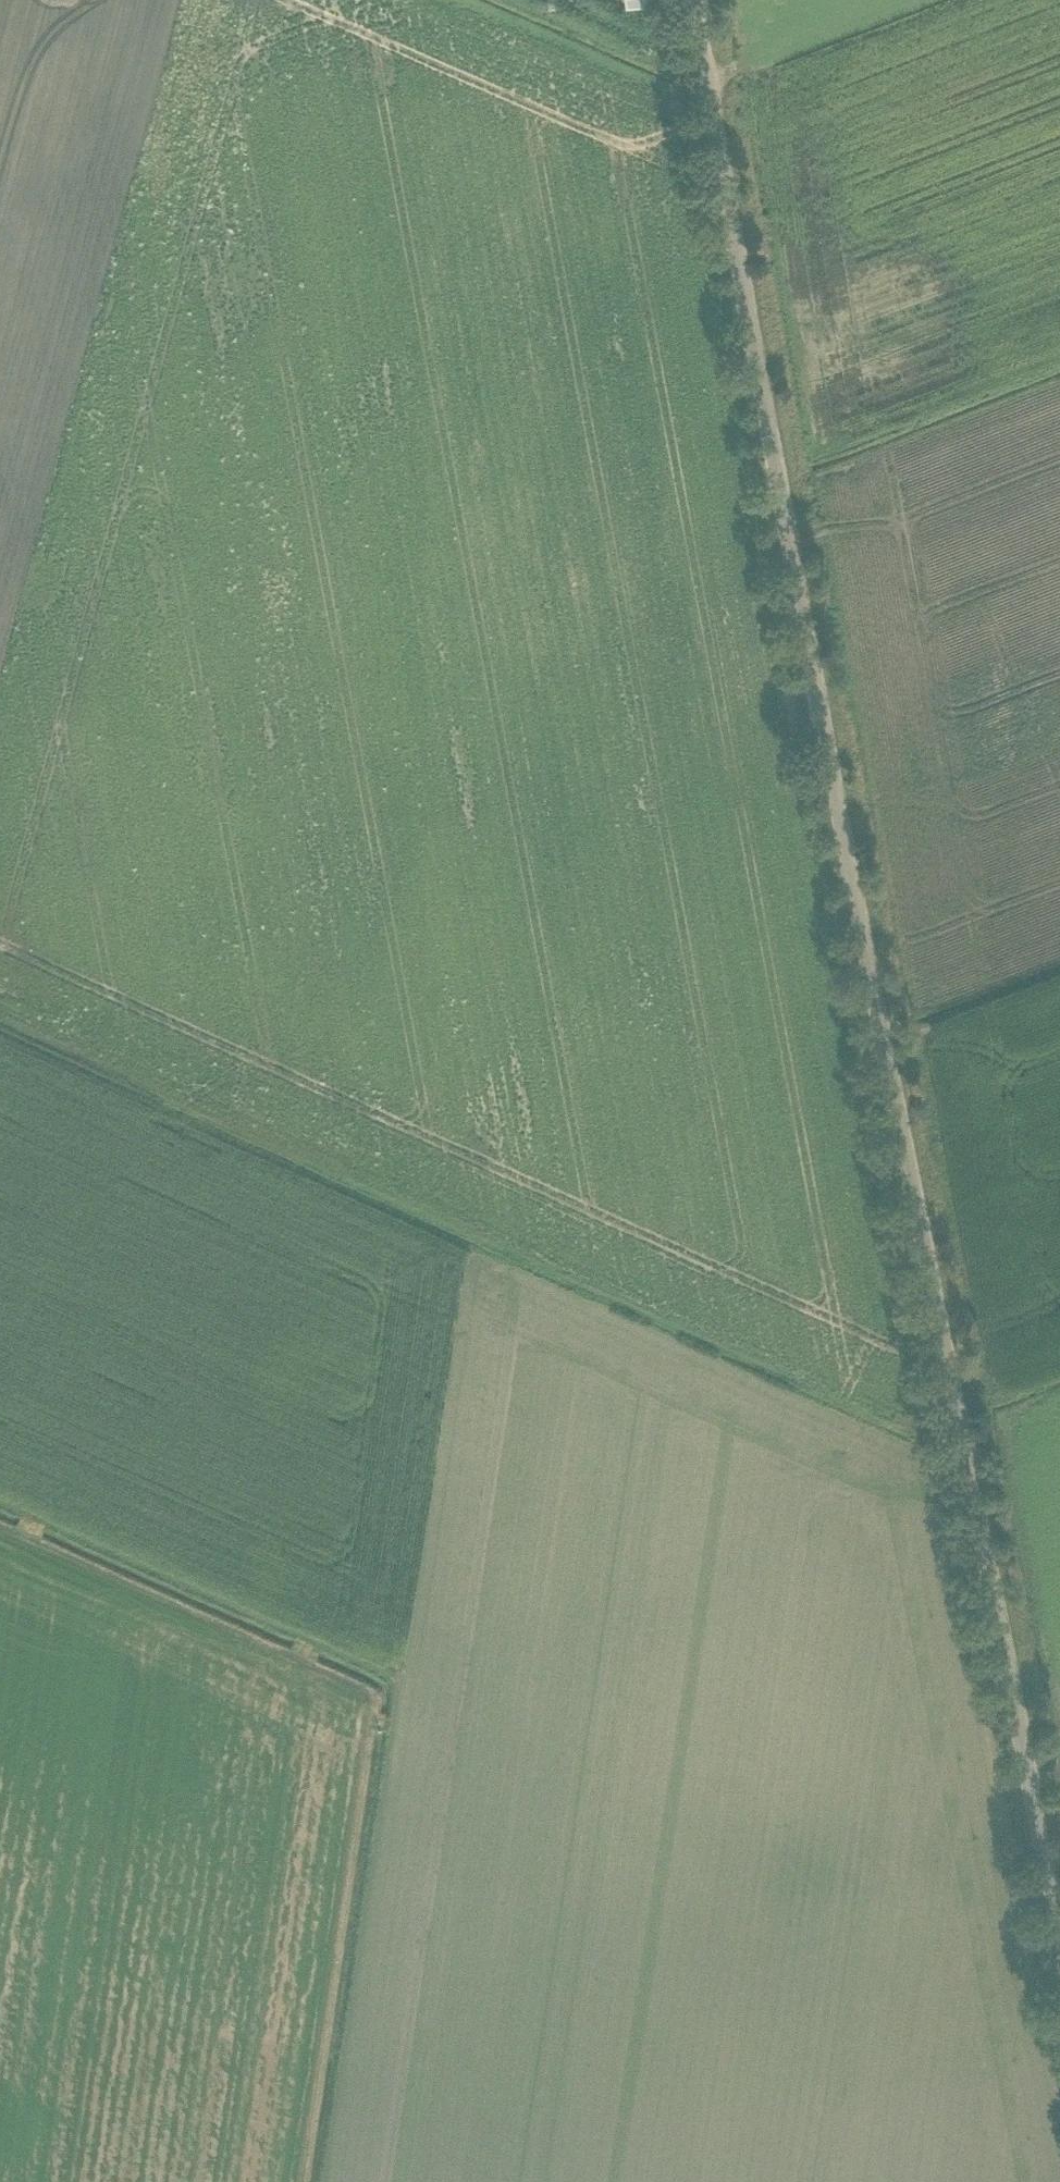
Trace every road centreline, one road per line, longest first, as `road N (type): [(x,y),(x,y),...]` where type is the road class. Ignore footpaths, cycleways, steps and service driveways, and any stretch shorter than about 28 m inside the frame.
road 1 (unclassified): [(1059,1924),(811,649),(703,0)]

